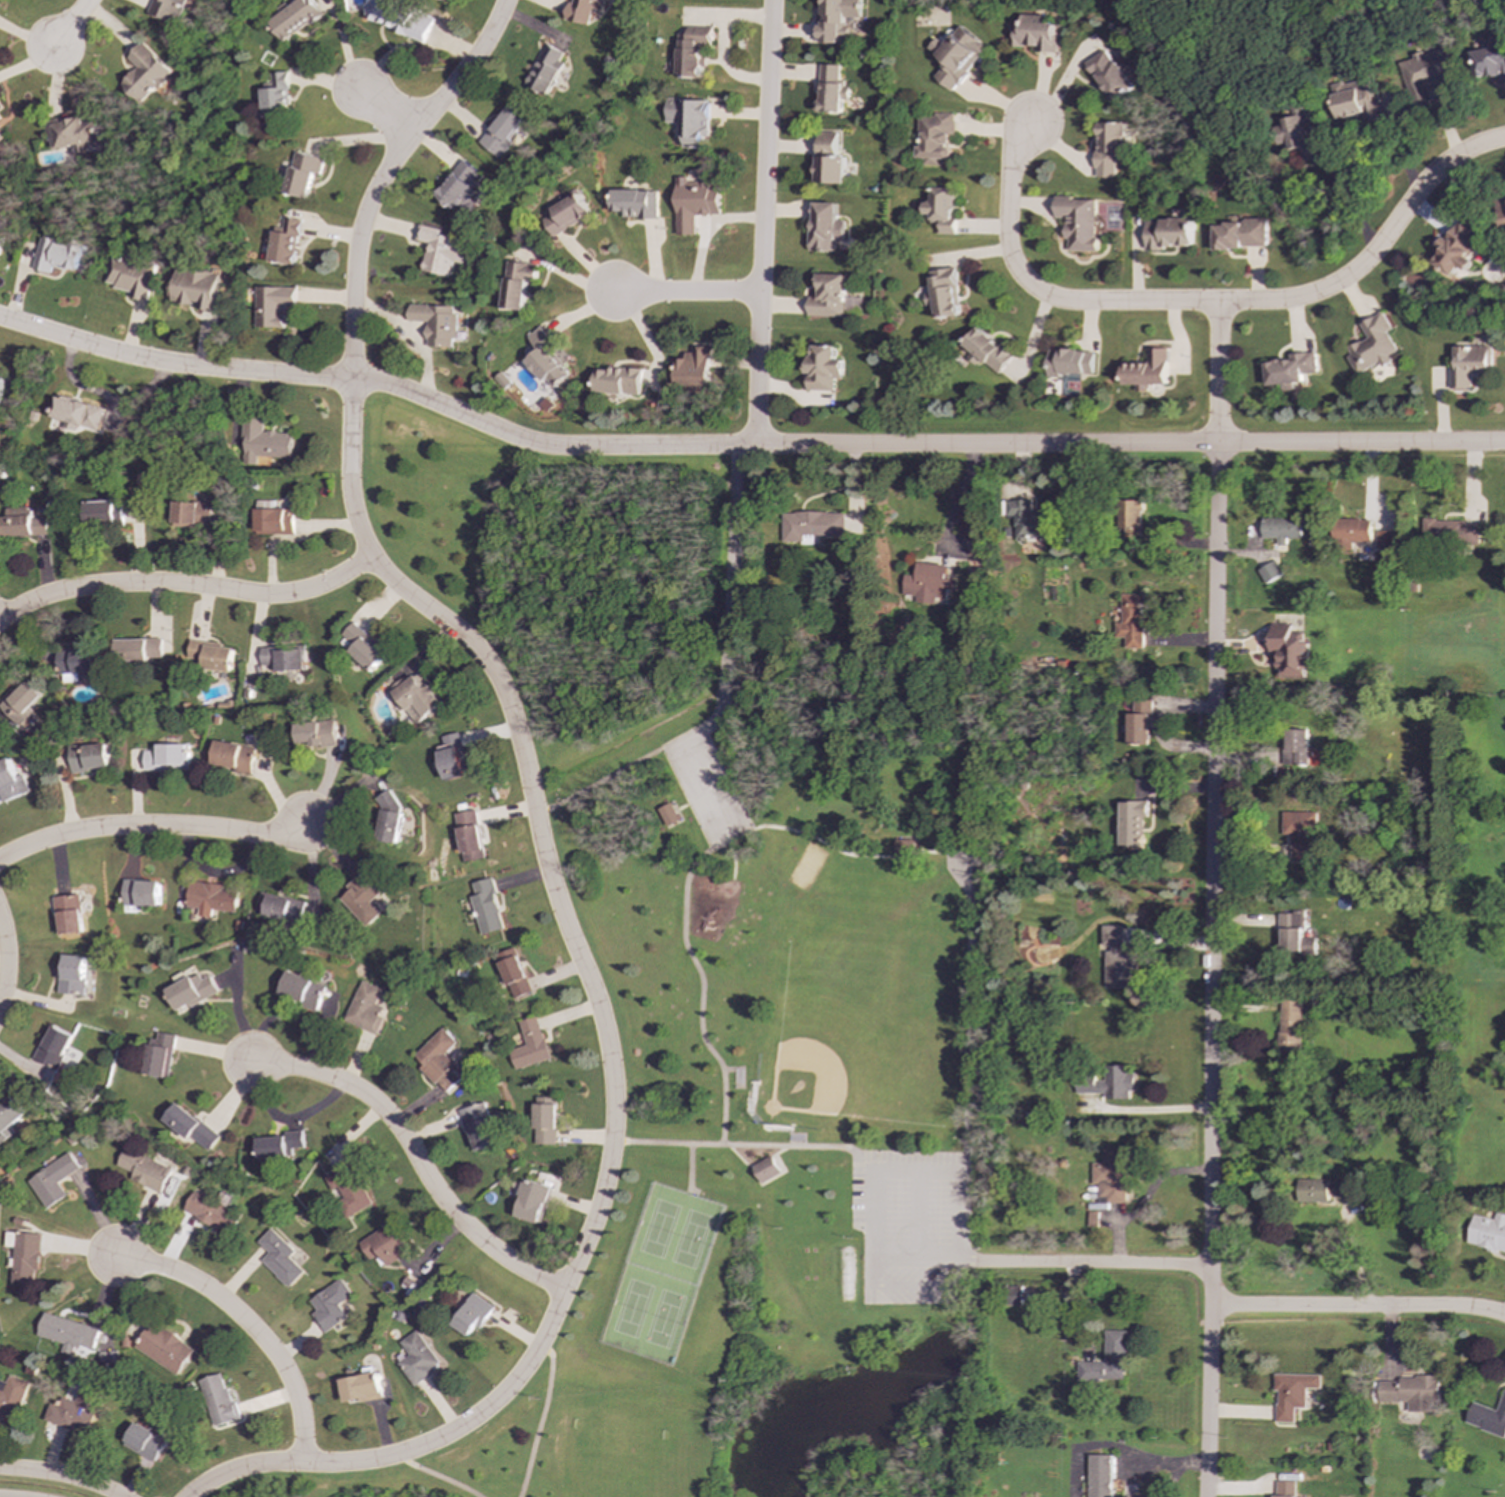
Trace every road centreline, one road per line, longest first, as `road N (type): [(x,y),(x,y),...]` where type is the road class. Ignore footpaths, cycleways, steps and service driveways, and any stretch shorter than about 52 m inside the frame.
road 1 (residential): [(1219,303),(1204,1496)]
road 2 (residential): [(535,815),(555,896),(600,1015),(613,1106),(596,1215),(540,1348),(494,1404),(427,1446),(347,1464),(240,1469),(189,1496)]
road 3 (residential): [(505,0),(478,55),(369,204),(355,264),(349,480),(361,539),(378,567),(464,639),(499,685),(535,815)]
road 4 (residential): [(739,447),(541,446),(374,382),(147,361),(0,319)]
road 5 (residential): [(1504,443),(754,447)]
road 6 (residential): [(1028,125),(1011,171),(1011,255),(1043,295),(1065,302),(1287,301),(1331,289),(1371,259),(1440,171),(1504,139)]
road 7 (residential): [(771,0),(754,447)]
road 8 (residential): [(566,1290),(522,1270),(466,1228),(400,1131),(367,1098),(310,1072),(247,1064)]
road 9 (residential): [(371,555),(294,594),(114,585),(38,599),(0,622)]
road 10 (residential): [(304,825),(270,836),(104,829),(60,835),(0,861)]
road 11 (residential): [(302,1464),(296,1398),(258,1336),(182,1276),(122,1262)]
road 12 (residential): [(1504,1318),(1460,1309),(1208,1306)]
road 13 (residential): [(1209,1268),(976,1263)]
road 14 (residential): [(760,293),(610,293)]
road 15 (residential): [(117,1496),(60,1477),(0,1470)]

